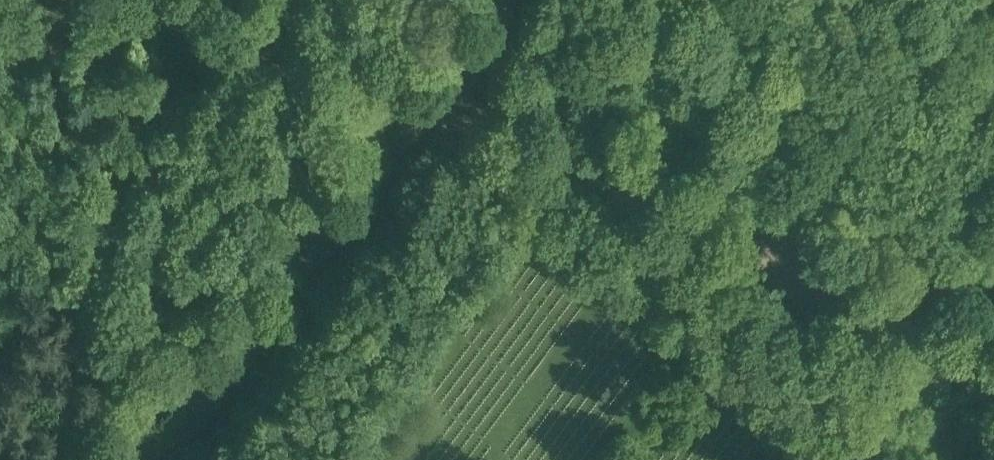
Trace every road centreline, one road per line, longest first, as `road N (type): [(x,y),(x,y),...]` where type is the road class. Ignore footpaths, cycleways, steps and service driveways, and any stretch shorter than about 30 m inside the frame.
road 1 (secondary): [(165,459),(515,0)]
road 2 (track): [(993,332),(519,153)]
road 3 (track): [(399,107),(134,0)]
road 4 (track): [(875,286),(932,366),(973,459)]
road 5 (track): [(519,153),(399,107)]

